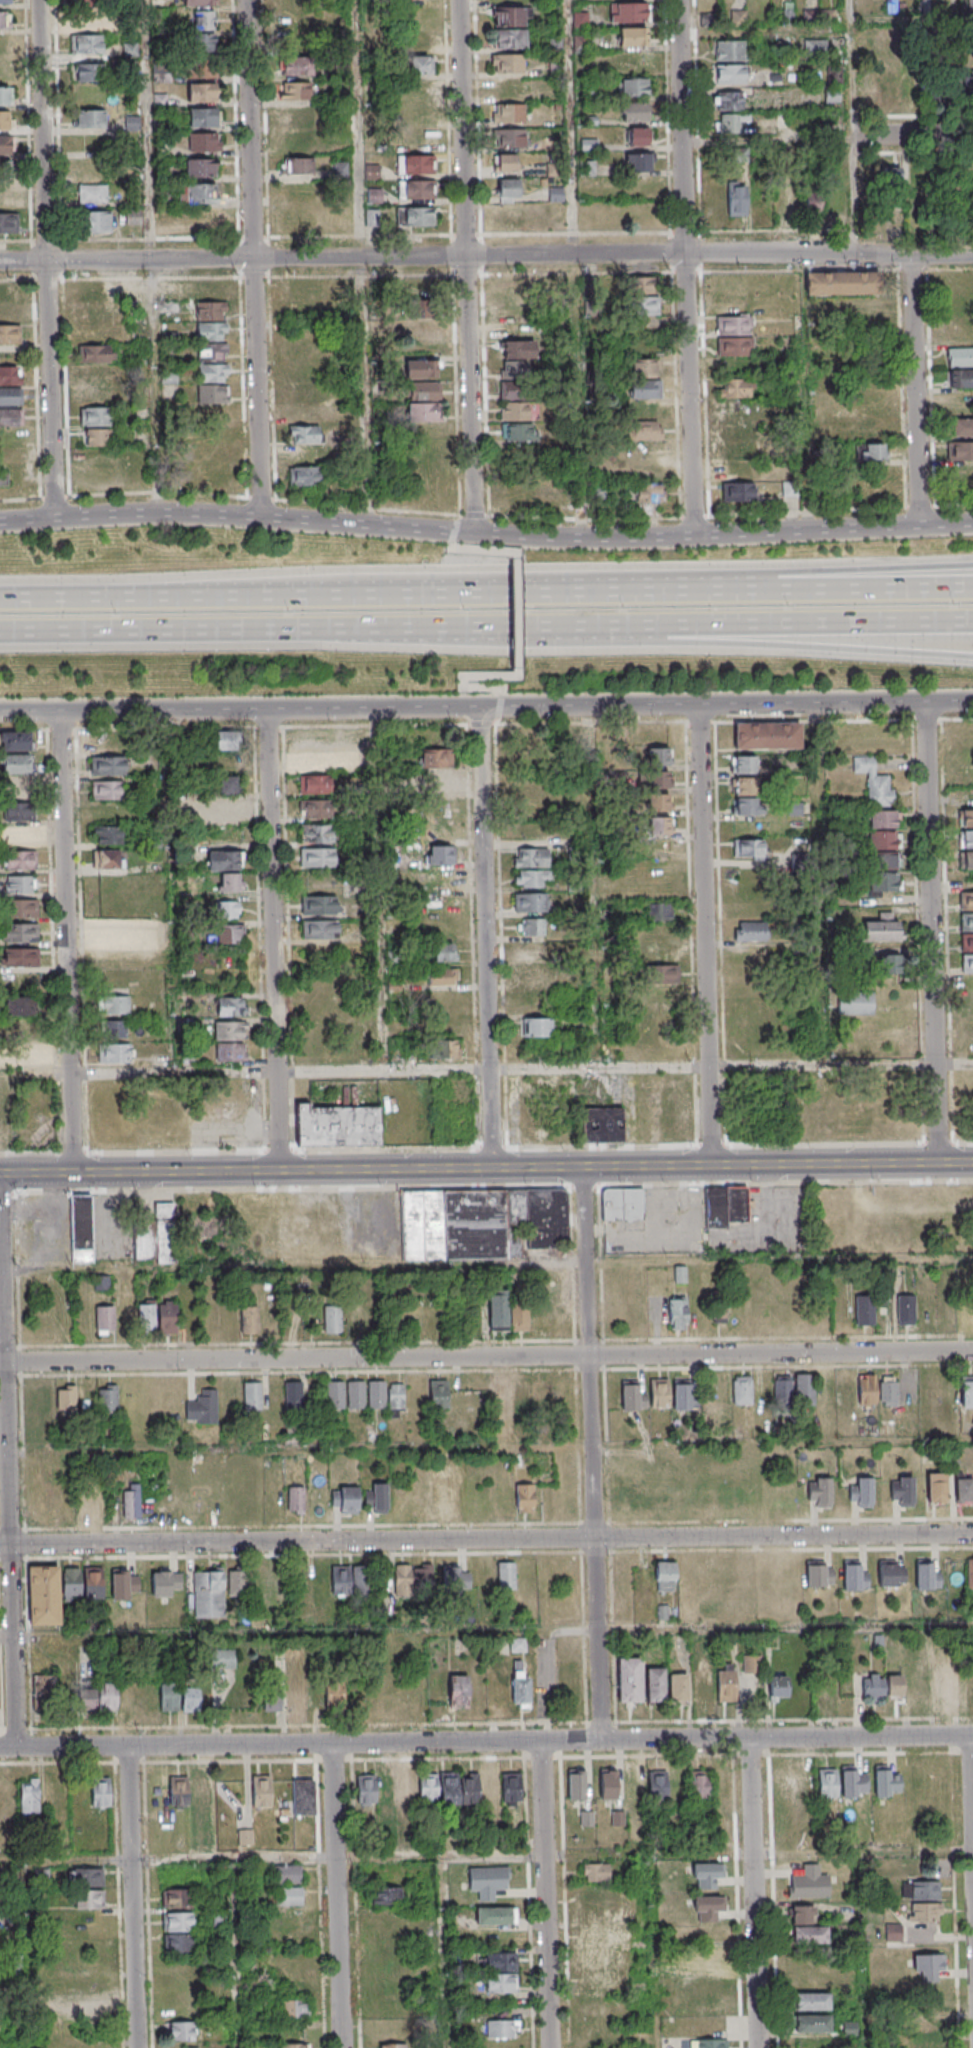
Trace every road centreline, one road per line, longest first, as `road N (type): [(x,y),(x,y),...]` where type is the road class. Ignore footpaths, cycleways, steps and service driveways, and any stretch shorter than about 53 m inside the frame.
road 1 (residential): [(972,1735),(0,1746)]
road 2 (tertiary): [(972,1164),(0,1174)]
road 3 (residential): [(972,1532),(0,1542)]
road 4 (residential): [(972,1352),(0,1361)]
road 5 (residential): [(972,257),(0,262)]
road 6 (residential): [(605,1740),(586,1167)]
road 7 (residential): [(20,1746),(4,1174)]
road 8 (motorway): [(572,597),(0,603)]
road 9 (residential): [(692,535),(682,0)]
road 10 (residential): [(472,533),(458,0)]
road 11 (secondary): [(972,523),(607,538),(454,532)]
road 12 (residential): [(53,518),(38,0)]
road 13 (residential): [(259,518),(245,0)]
road 14 (secondary): [(0,712),(499,708)]
road 15 (secondary): [(499,708),(972,701)]
road 16 (residential): [(940,1164),(928,701)]
road 17 (residential): [(76,1173),(64,711)]
road 18 (residential): [(281,1171),(269,709)]
road 19 (residential): [(716,1166),(702,705)]
road 20 (residential): [(494,1168),(481,708)]
road 21 (secondary): [(454,532),(200,514),(0,521)]
road 22 (motorway): [(0,636),(407,631)]
road 23 (motorway): [(660,629),(972,658)]
road 24 (motorway): [(660,629),(972,625)]
road 25 (residential): [(345,2047),(335,1743)]
road 26 (residential): [(140,2047),(131,1745)]
road 27 (residential): [(922,525),(914,257)]
road 28 (motorway): [(407,631),(660,629)]
road 29 (motorway): [(972,565),(902,568),(763,593)]
road 30 (motorway): [(972,592),(763,593)]
road 31 (residential): [(760,2047),(752,1854)]
road 32 (motorway): [(763,593),(572,597)]
road 33 (residential): [(551,2047),(543,1857)]

